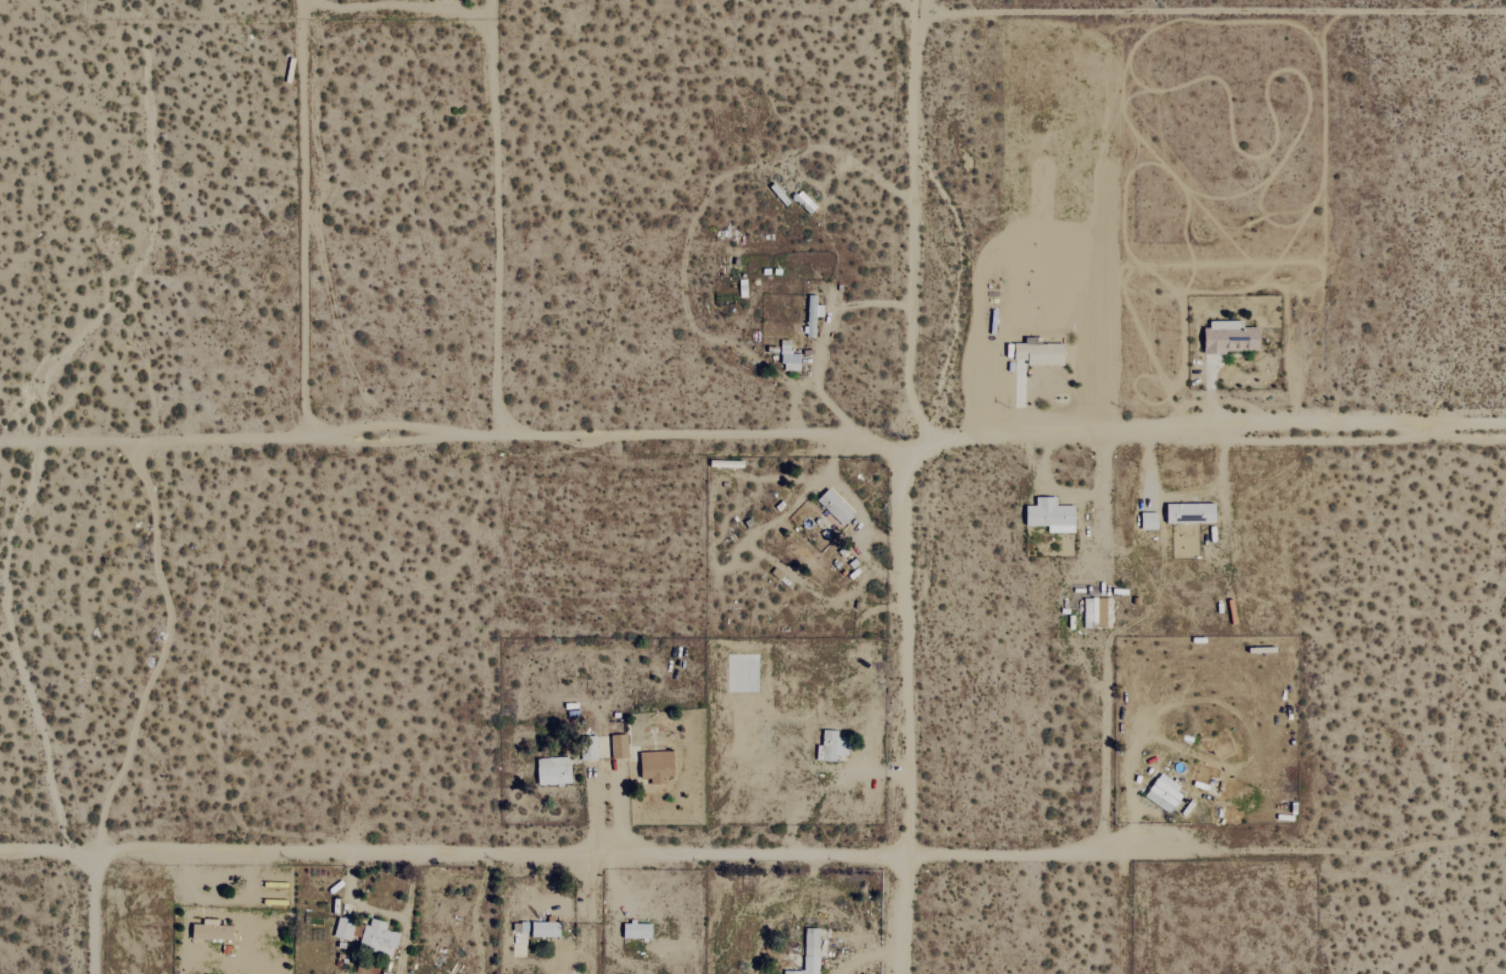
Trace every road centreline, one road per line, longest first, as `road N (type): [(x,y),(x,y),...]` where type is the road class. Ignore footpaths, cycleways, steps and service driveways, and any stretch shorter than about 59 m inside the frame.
road 1 (residential): [(0,843),(909,859),(1093,852)]
road 2 (track): [(309,433),(301,19),(310,5),(326,4),(445,8),(491,19),(499,434)]
road 3 (residential): [(905,973),(918,0)]
road 4 (residential): [(0,433),(912,435)]
road 5 (residential): [(912,435),(1505,431)]
road 6 (track): [(800,389),(691,322),(688,238),(707,197),(736,170),(820,147),(915,201)]
road 7 (track): [(1093,852),(1105,825),(1106,639),(1151,603),(1165,557)]
road 8 (track): [(857,435),(819,389),(831,315),(864,304),(914,305)]
road 9 (residential): [(1093,852),(1303,850)]
road 10 (track): [(1149,434),(1149,475),(1159,489),(1182,493),(1211,489),(1218,478),(1218,433)]
road 11 (track): [(596,853),(594,783),(615,779),(621,853)]
road 12 (track): [(1032,434),(1035,457),(1058,487),(1095,494),(1105,489),(1109,470),(1106,434)]
road 13 (residential): [(97,844),(96,973)]

